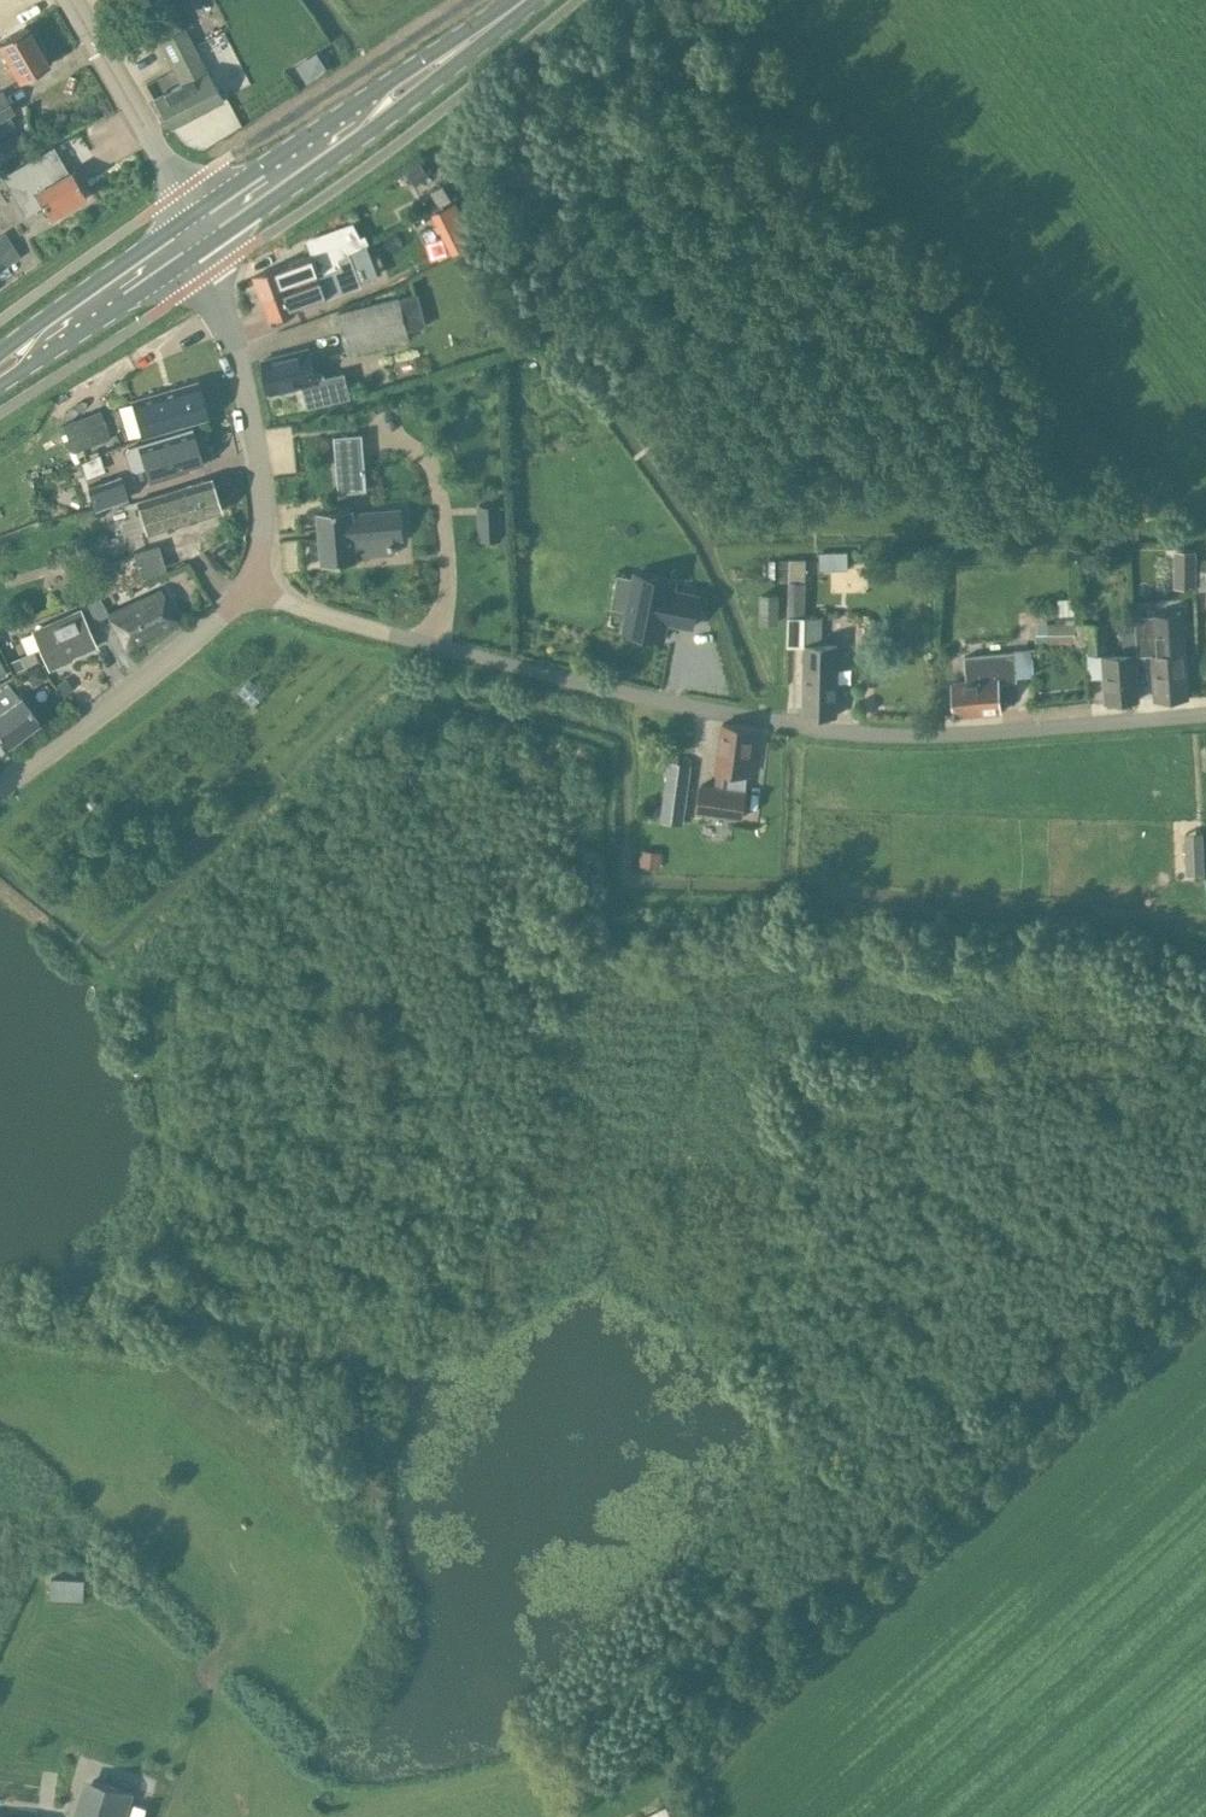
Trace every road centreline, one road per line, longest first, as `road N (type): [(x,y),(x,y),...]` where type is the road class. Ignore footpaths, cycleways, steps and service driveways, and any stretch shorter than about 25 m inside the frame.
road 1 (unclassified): [(420,642),(713,710),(855,732),(984,734),(1205,714)]
road 2 (primary): [(194,234),(535,0)]
road 3 (unclassified): [(244,591),(265,512),(255,424),(194,234)]
road 4 (unclassified): [(0,792),(244,591)]
road 5 (unclassified): [(194,234),(180,190),(65,0)]
road 6 (primary): [(0,374),(194,234)]
road 7 (unclassified): [(420,642),(244,591)]

